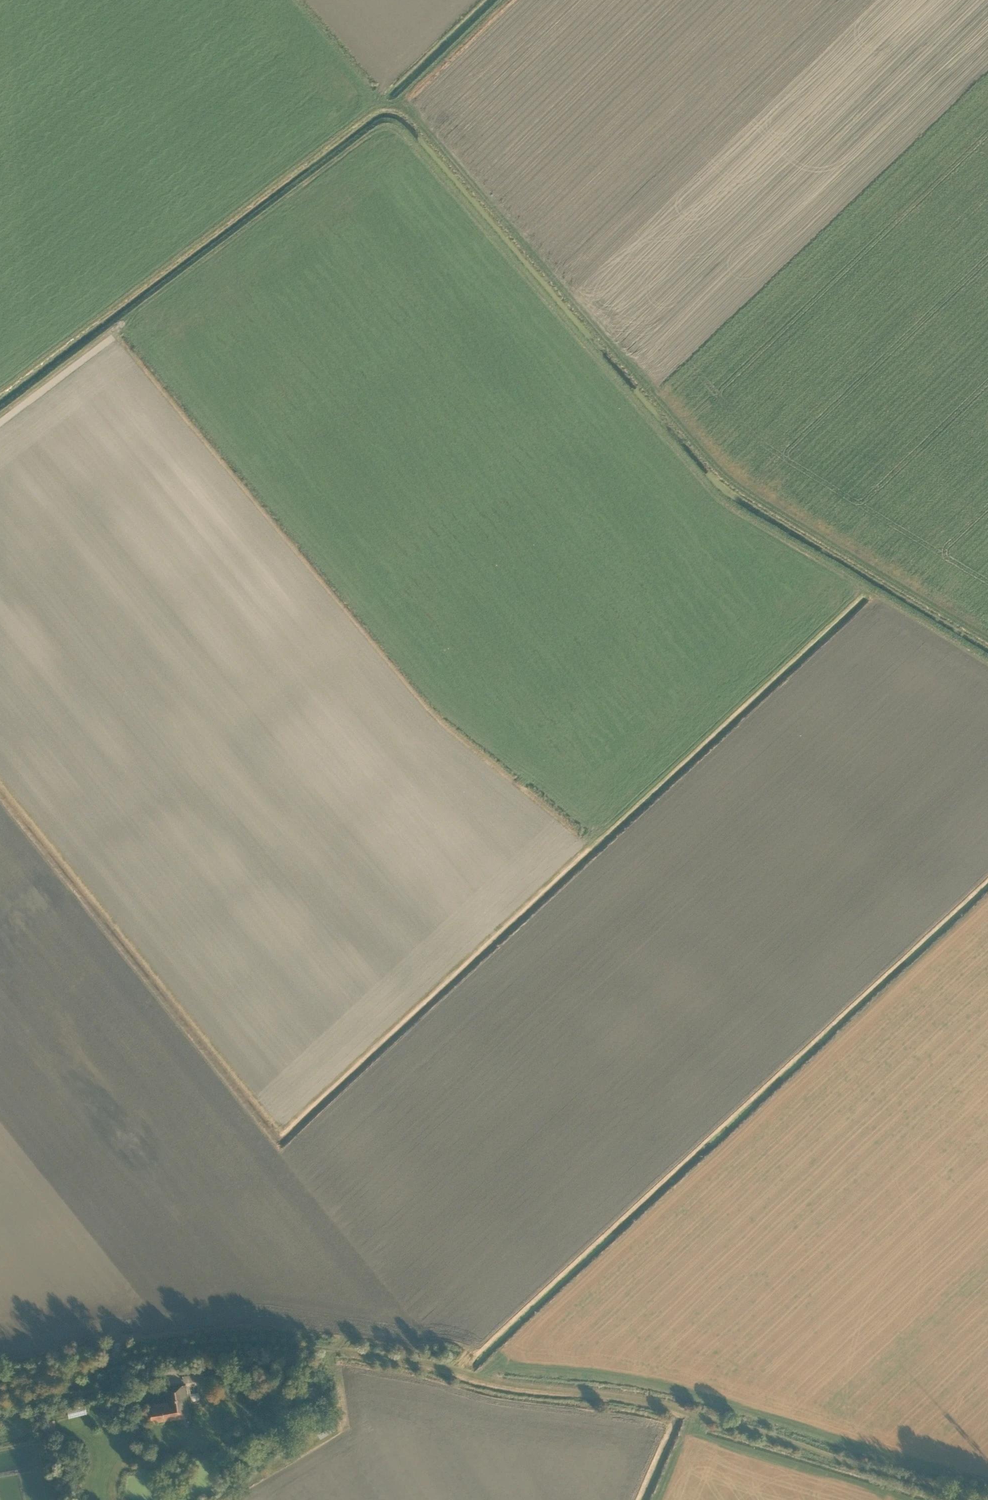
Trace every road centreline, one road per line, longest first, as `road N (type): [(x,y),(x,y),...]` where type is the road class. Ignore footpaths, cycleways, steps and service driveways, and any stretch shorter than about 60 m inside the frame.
road 1 (track): [(0,1385),(216,1336),(326,1343),(711,1418),(981,1499)]

